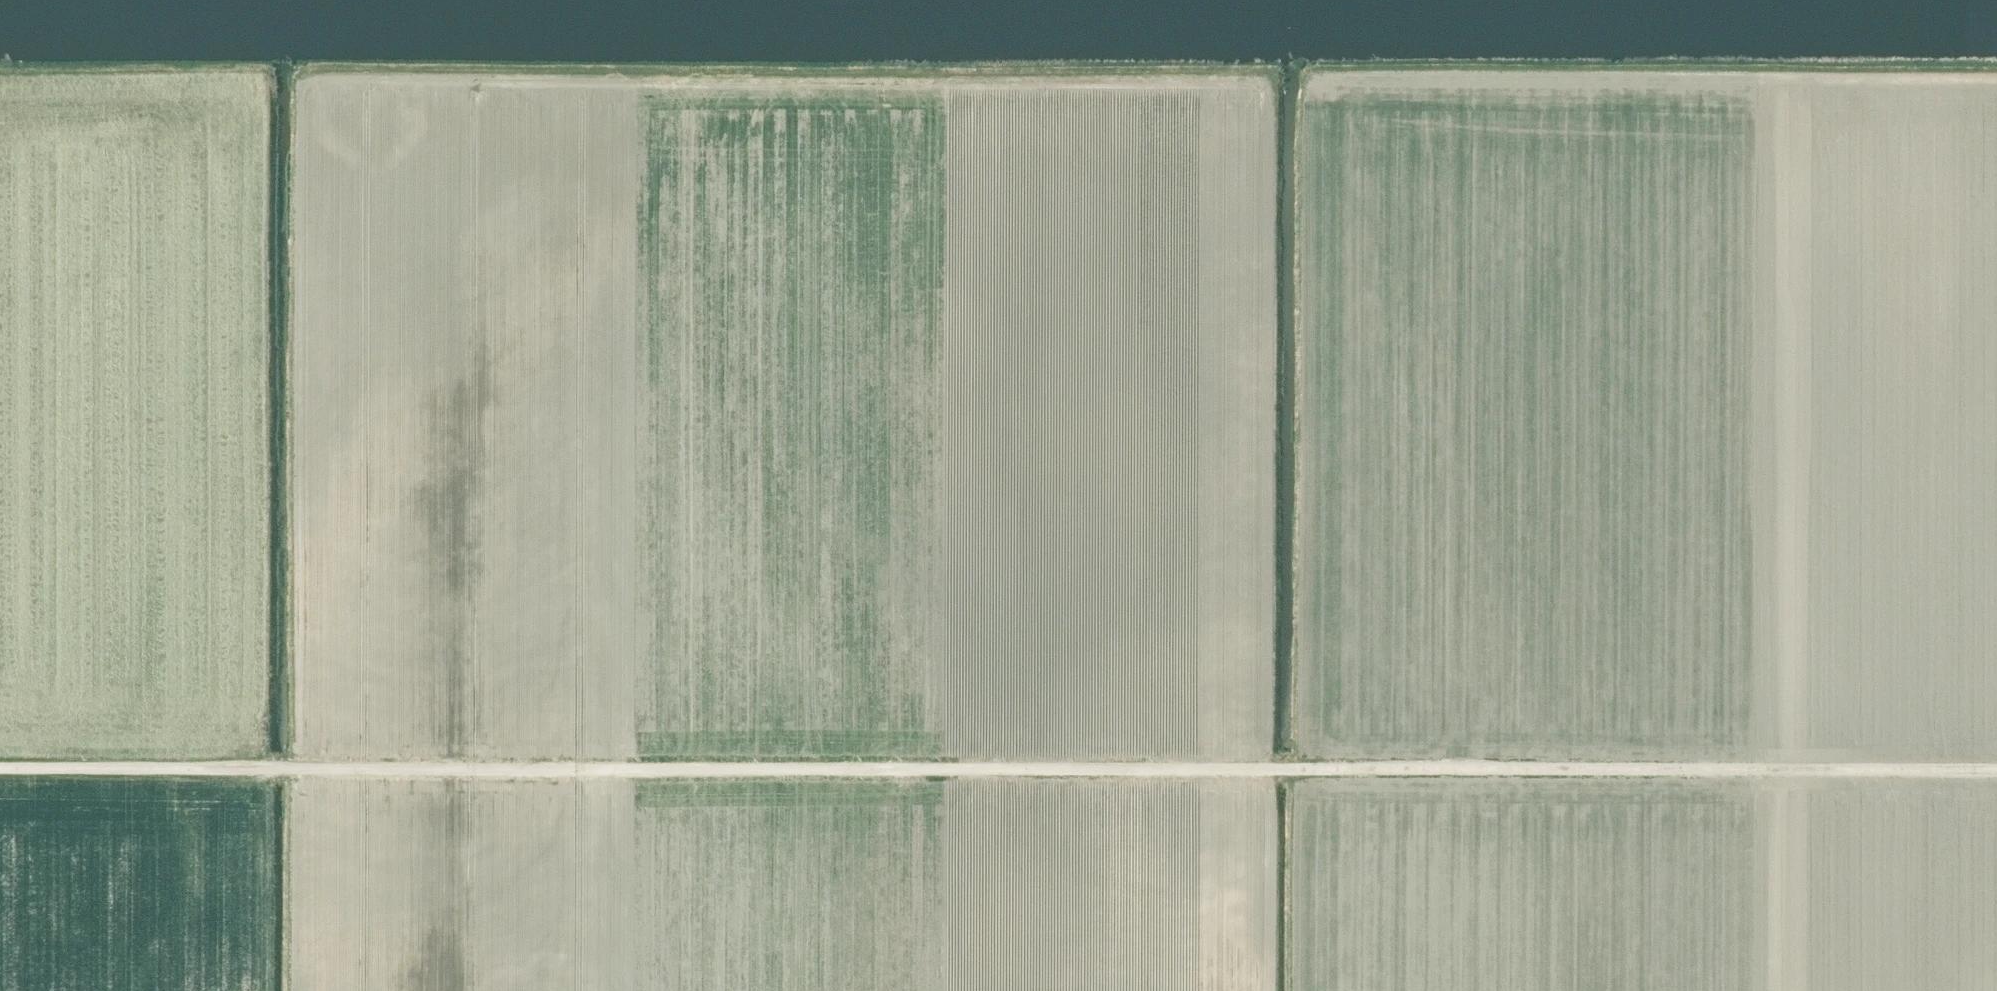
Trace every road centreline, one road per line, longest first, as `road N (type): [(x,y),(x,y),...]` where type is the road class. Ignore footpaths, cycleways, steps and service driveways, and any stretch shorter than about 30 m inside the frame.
road 1 (track): [(1996,772),(0,770)]

